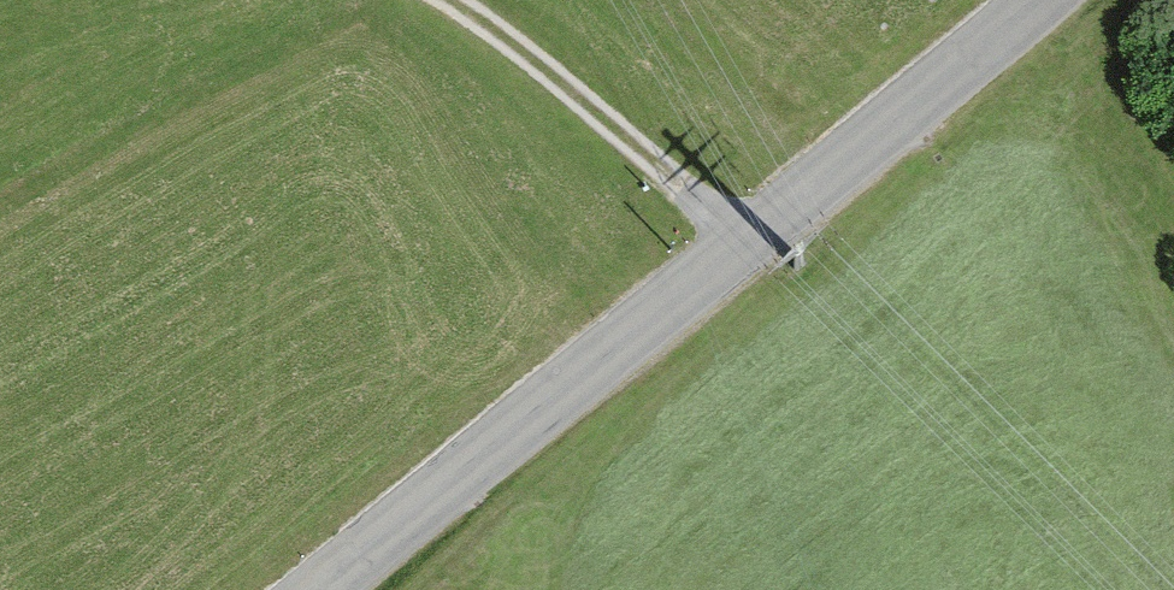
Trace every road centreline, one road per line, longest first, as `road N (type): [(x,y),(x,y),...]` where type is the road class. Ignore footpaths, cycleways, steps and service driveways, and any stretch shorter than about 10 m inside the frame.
road 1 (tertiary): [(1042,0),(313,589)]
road 2 (track): [(439,0),(487,21),(743,242)]

